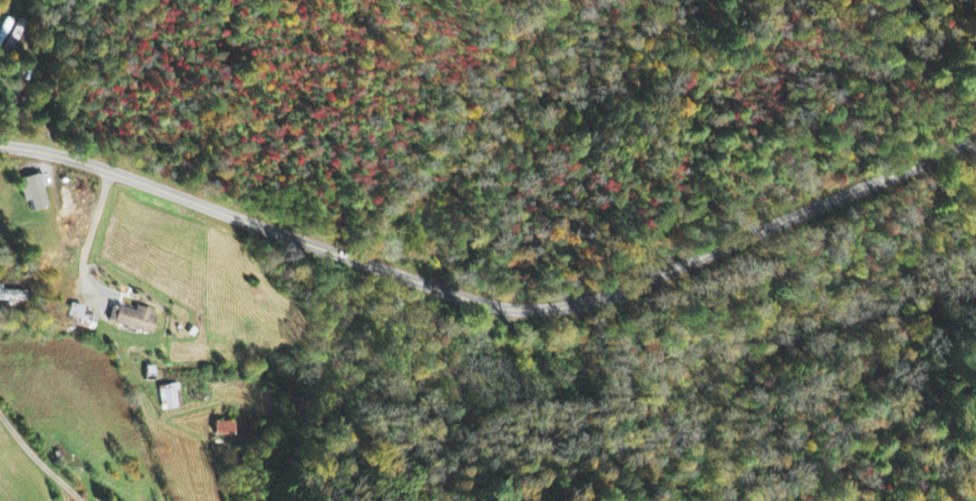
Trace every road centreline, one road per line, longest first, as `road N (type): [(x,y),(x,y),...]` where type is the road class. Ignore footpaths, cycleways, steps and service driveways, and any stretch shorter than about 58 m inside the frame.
road 1 (residential): [(0,139),(312,200),(474,289),(542,300),(714,289),(975,192)]

